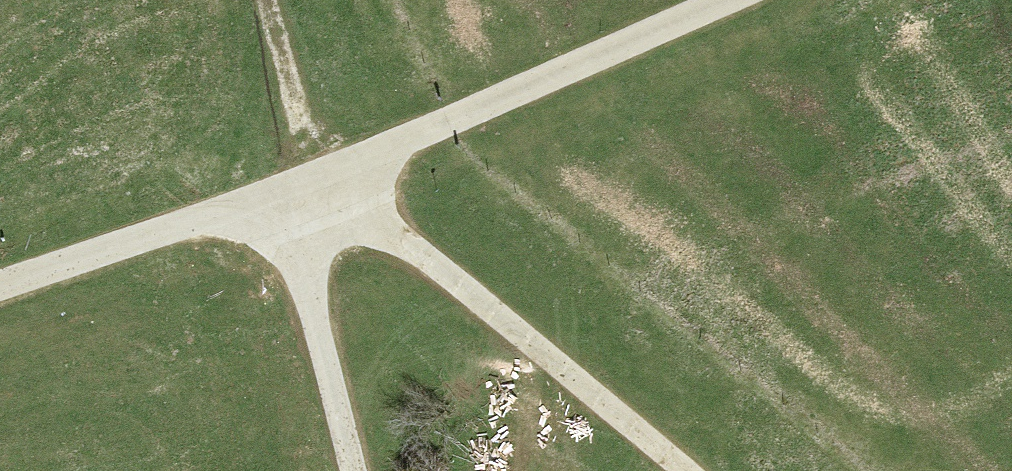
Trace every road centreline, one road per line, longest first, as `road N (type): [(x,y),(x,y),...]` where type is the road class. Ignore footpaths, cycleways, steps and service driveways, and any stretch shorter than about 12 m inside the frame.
road 1 (unclassified): [(0,284),(318,176),(725,0)]
road 2 (track): [(687,470),(318,176)]
road 3 (track): [(318,176),(266,0)]
road 4 (track): [(499,316),(556,470)]

